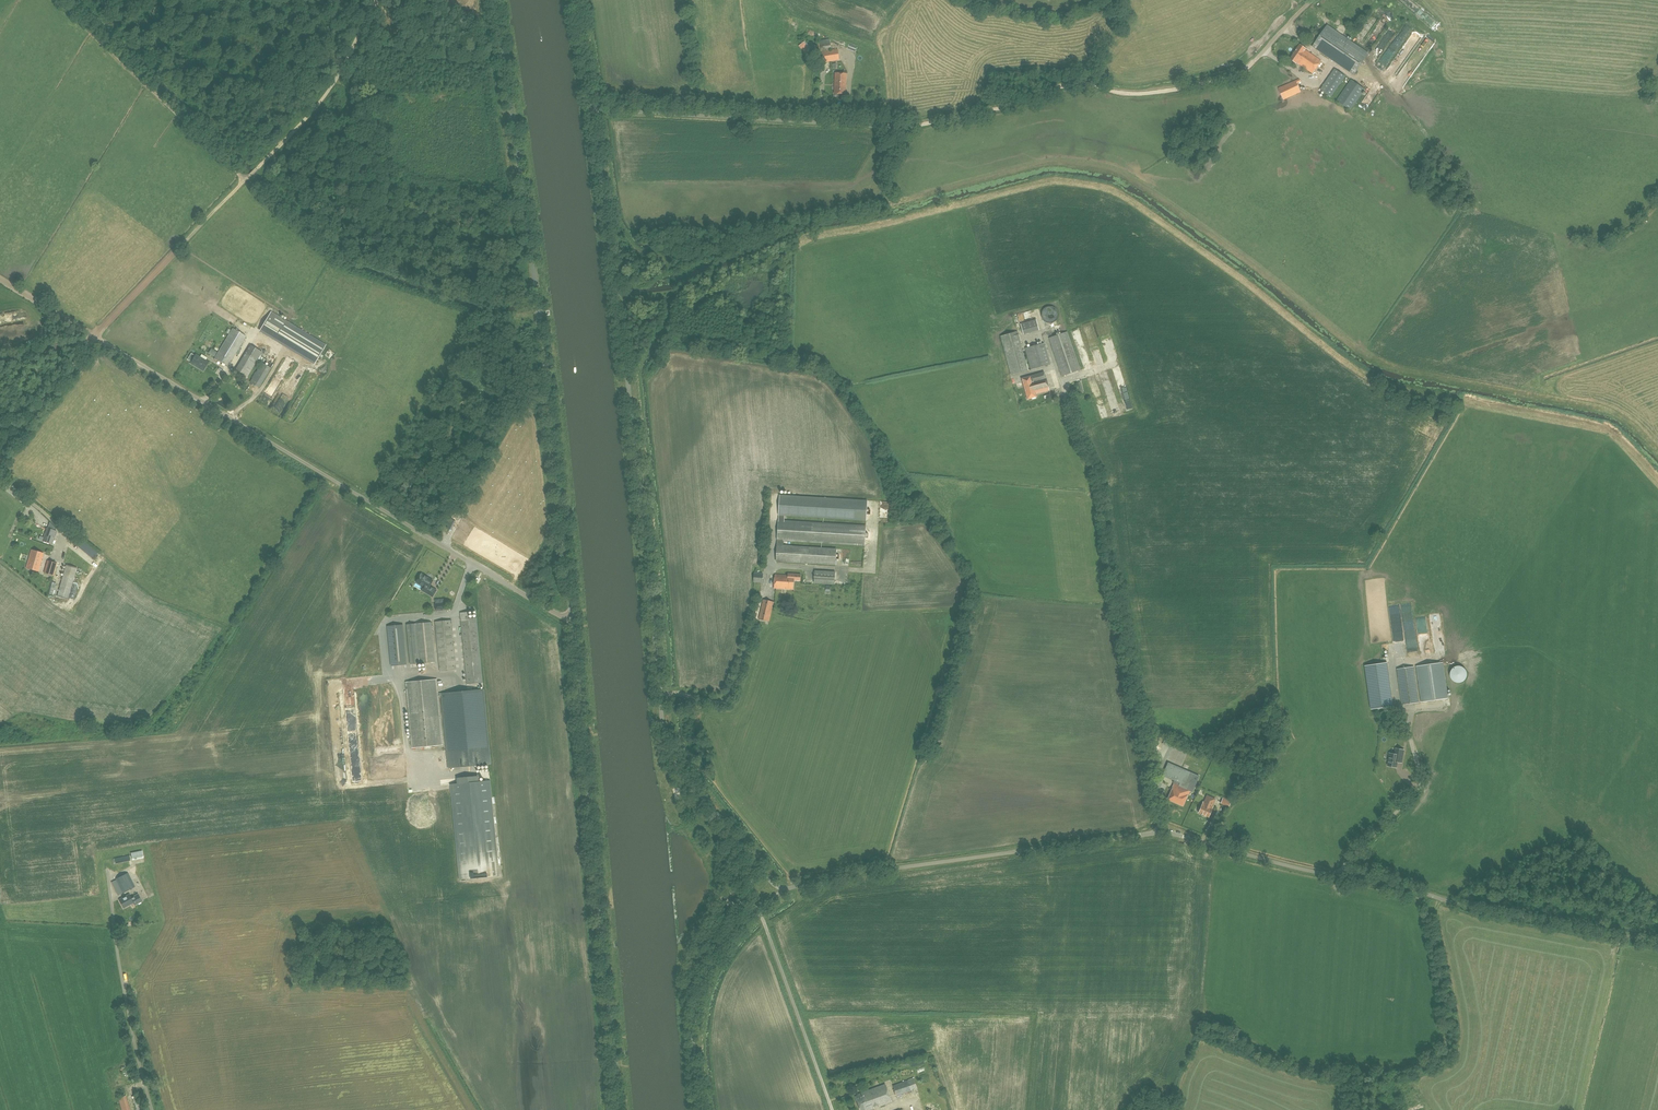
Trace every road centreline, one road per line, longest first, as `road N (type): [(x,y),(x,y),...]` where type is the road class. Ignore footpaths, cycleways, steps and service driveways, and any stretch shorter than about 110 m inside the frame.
road 1 (unclassified): [(751,858),(682,774),(664,733),(593,109)]
road 2 (unclassified): [(572,616),(494,0)]
road 3 (unclassified): [(572,616),(558,615),(95,337)]
road 4 (unclassified): [(1657,942),(1161,833)]
road 5 (unclassified): [(619,1109),(572,616)]
road 6 (unclassified): [(1161,833),(1094,470),(1066,401)]
road 7 (track): [(95,337),(319,103),(377,0)]
road 8 (unclassified): [(785,892),(818,880),(1161,833)]
road 9 (track): [(1266,51),(1239,74),(1181,89),(1139,94),(1076,84),(918,125)]
road 10 (unclassified): [(918,125),(593,109)]
road 11 (unclassified): [(832,1109),(759,909)]
road 12 (unclassified): [(701,1109),(694,1015),(731,930)]
road 13 (unclassified): [(155,1109),(115,931)]
road 14 (track): [(0,457),(95,337)]

